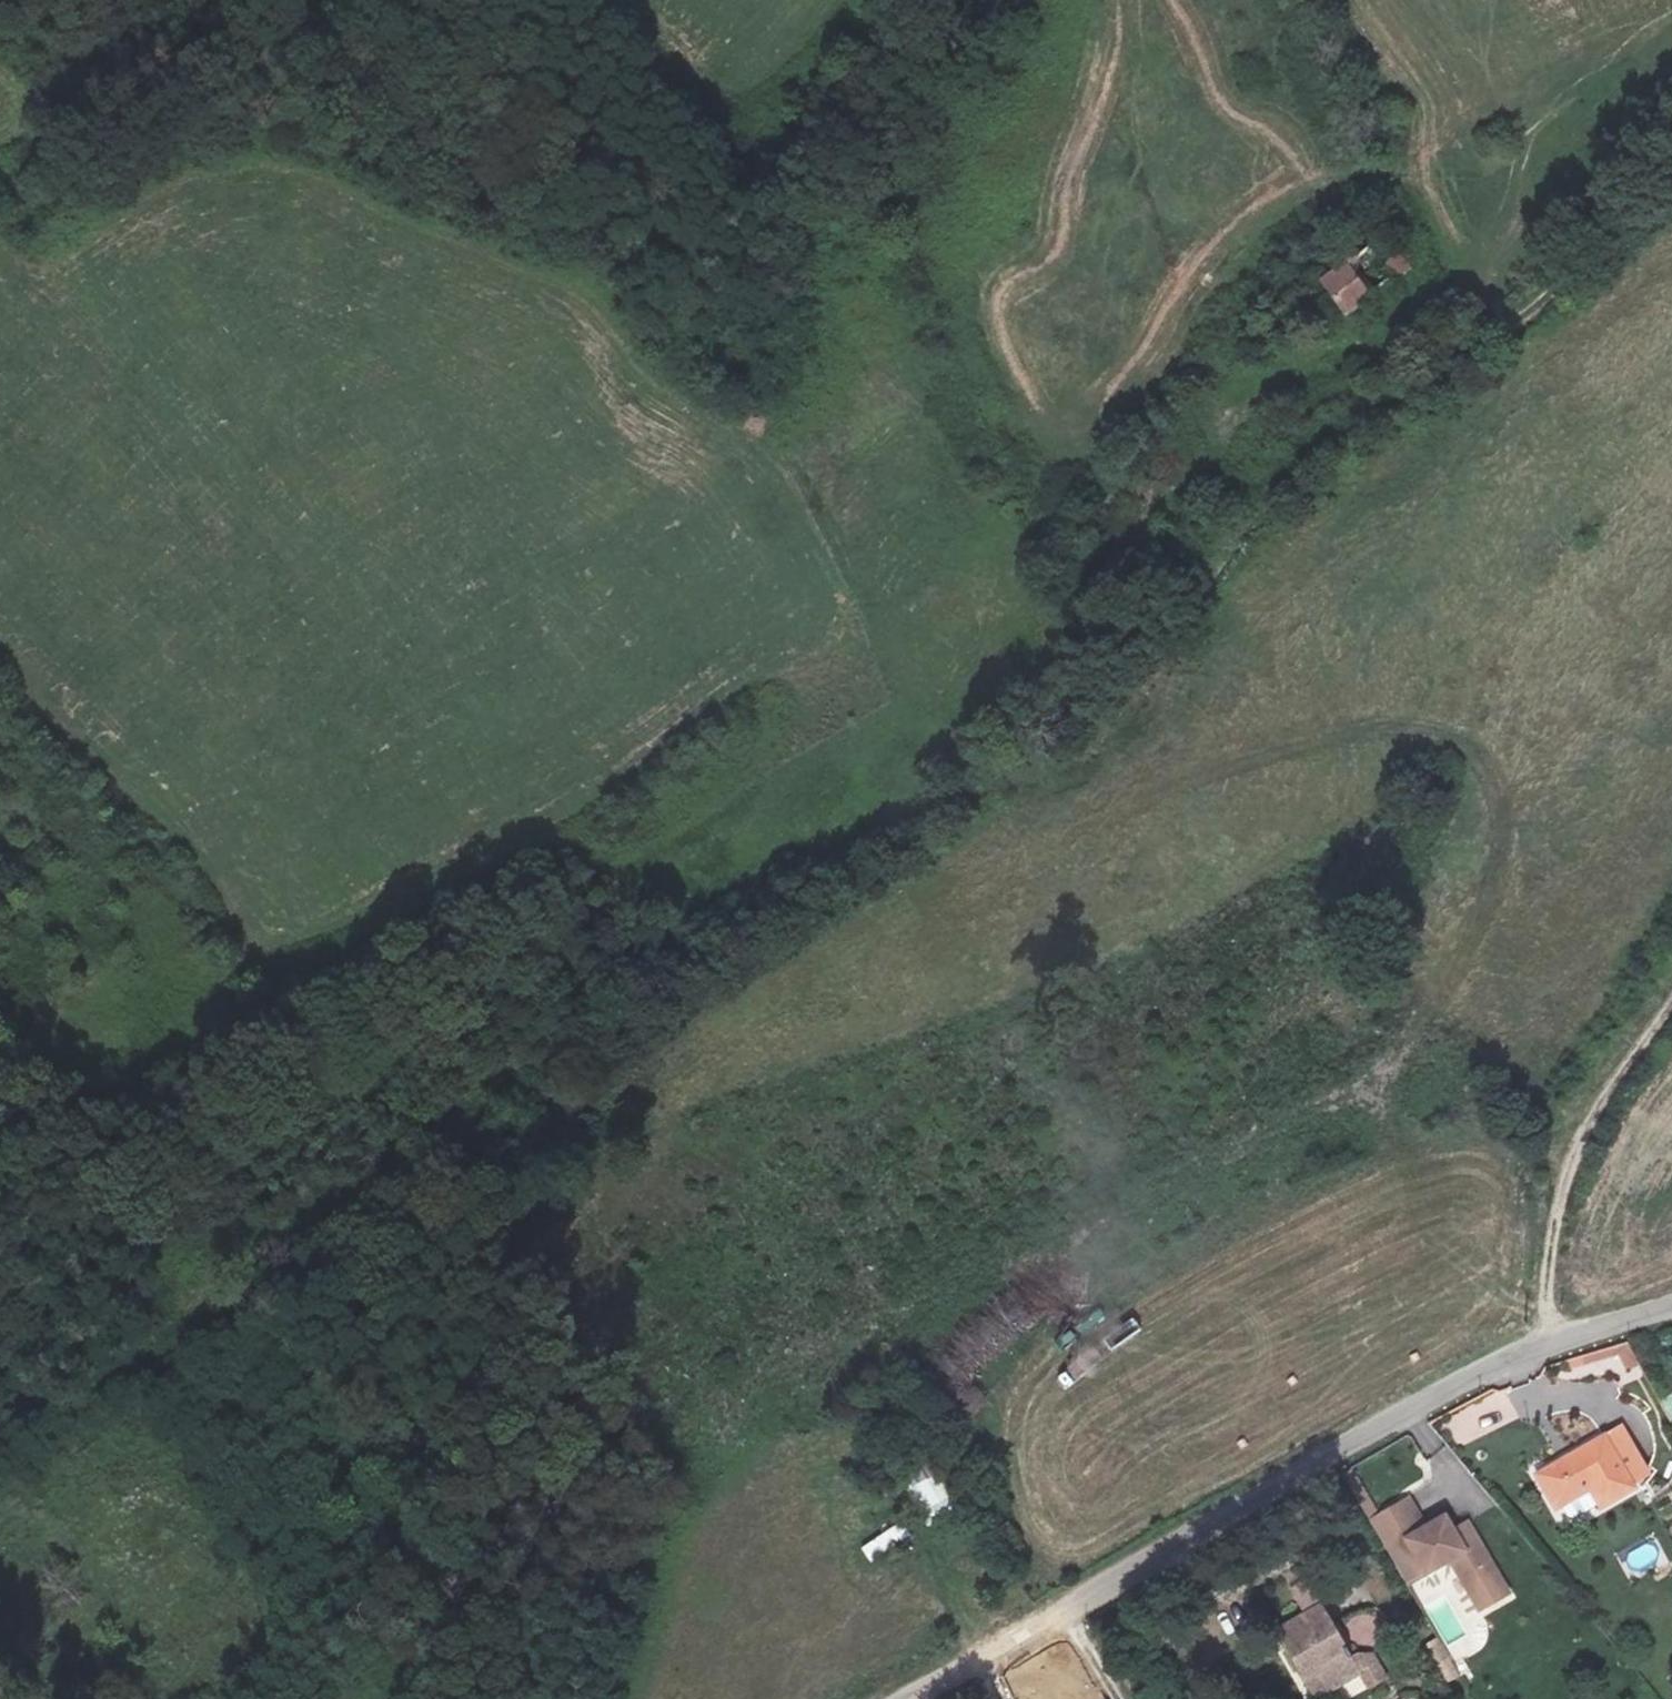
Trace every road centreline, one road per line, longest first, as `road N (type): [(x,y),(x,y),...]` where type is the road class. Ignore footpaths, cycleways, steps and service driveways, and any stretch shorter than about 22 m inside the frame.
road 1 (unclassified): [(1671,1313),(1495,1377),(926,1698)]
road 2 (track): [(1566,1351),(1550,1303),(1594,1138),(1671,1029)]

